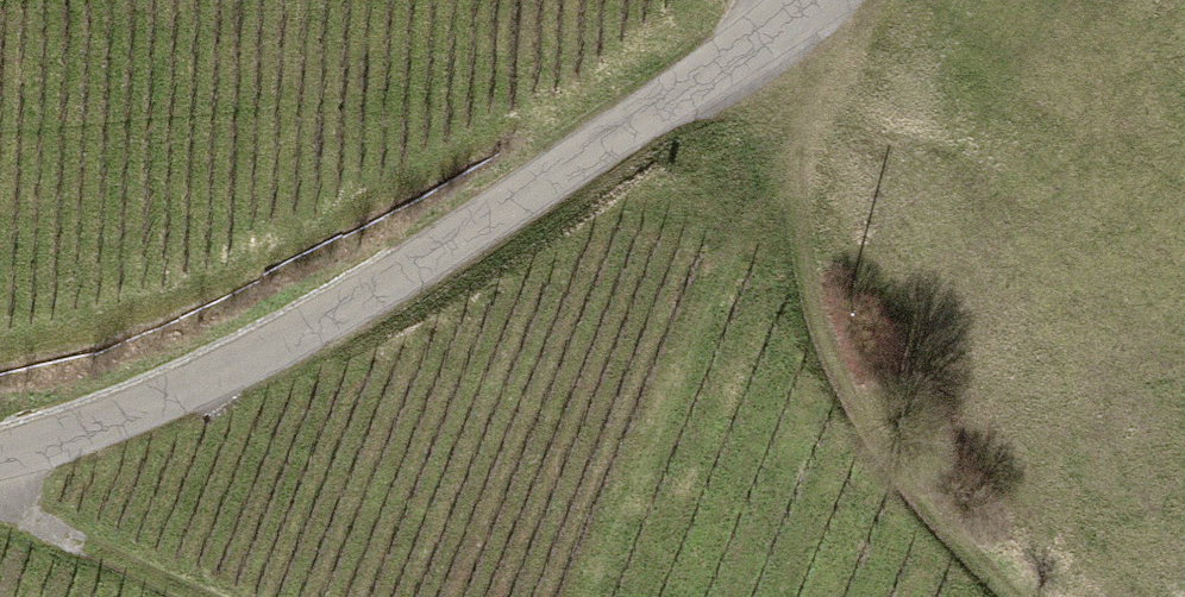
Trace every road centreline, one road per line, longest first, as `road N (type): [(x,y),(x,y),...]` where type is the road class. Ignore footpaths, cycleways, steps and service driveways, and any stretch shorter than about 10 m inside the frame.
road 1 (residential): [(0,451),(103,422),(224,373),(363,301),(813,0)]
road 2 (track): [(1019,596),(857,407),(818,330),(800,242),(796,164),(822,0)]
road 3 (track): [(0,493),(21,515),(203,596)]

